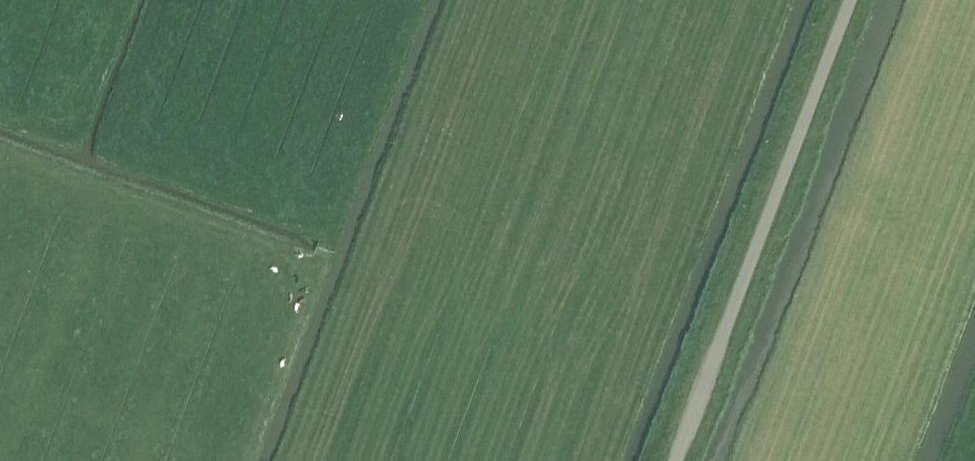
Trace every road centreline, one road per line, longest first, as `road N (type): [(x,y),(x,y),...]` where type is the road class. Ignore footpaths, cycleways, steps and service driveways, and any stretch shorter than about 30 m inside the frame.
road 1 (unclassified): [(676,460),(851,0)]

